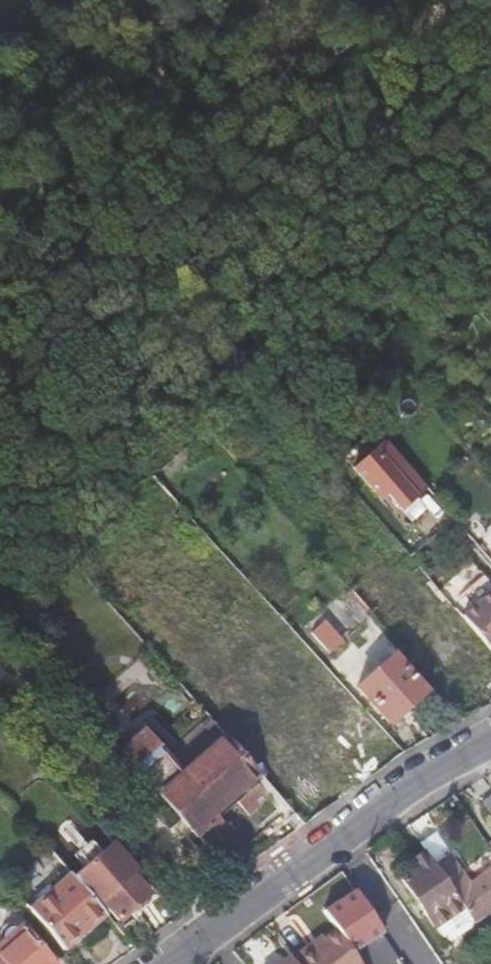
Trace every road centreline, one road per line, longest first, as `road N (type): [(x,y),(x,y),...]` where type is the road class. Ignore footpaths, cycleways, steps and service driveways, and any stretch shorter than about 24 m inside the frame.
road 1 (residential): [(490,745),(344,841)]
road 2 (residential): [(344,841),(206,940)]
road 3 (residential): [(426,963),(344,841)]

